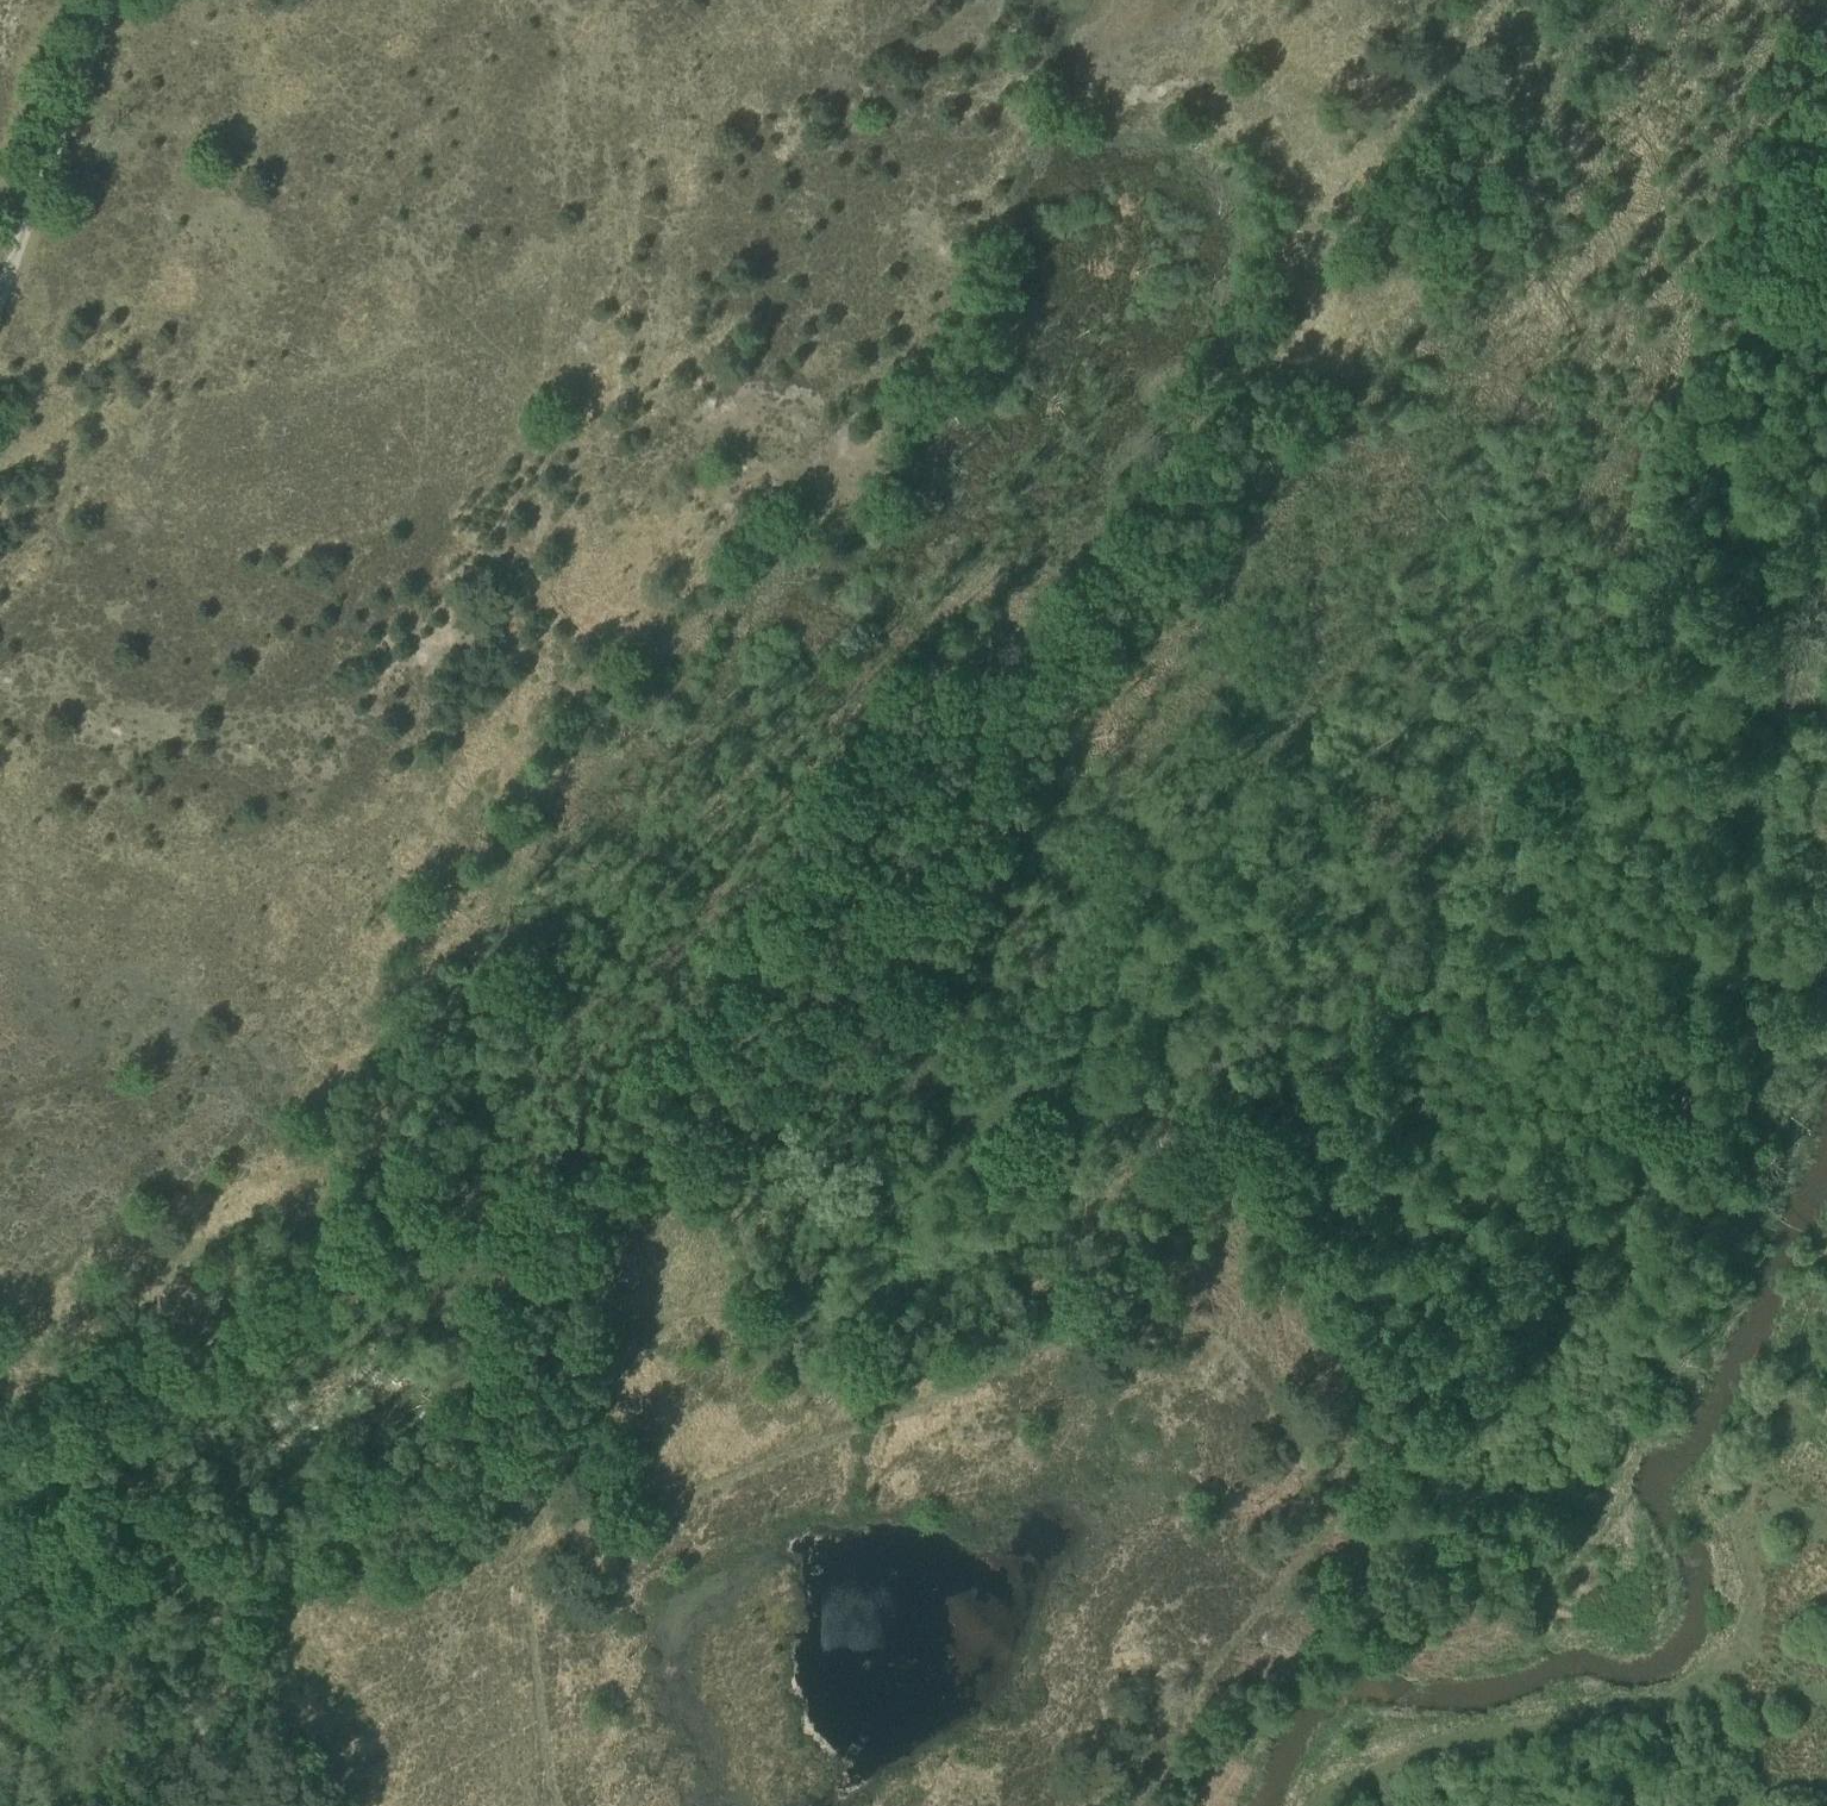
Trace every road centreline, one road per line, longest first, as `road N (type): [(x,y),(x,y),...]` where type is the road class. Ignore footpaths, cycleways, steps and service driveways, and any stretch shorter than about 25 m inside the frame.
road 1 (track): [(252,1805),(0,1431)]
road 2 (track): [(0,286),(106,0)]

